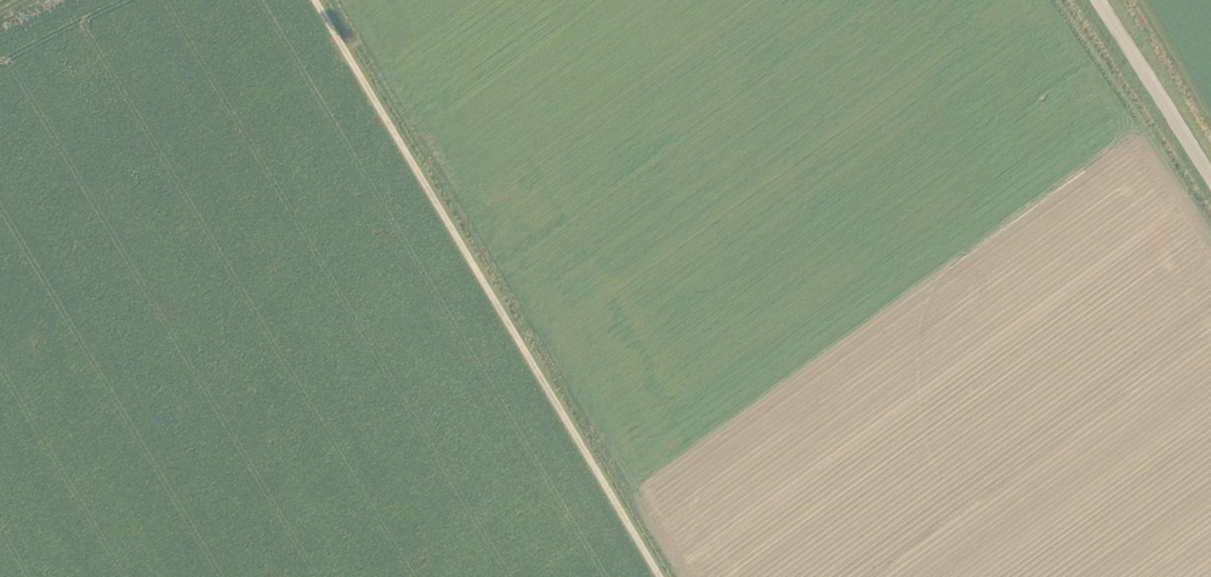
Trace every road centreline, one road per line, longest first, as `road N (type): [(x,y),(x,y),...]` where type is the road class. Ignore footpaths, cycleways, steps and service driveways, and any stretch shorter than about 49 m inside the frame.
road 1 (track): [(657,576),(312,0)]
road 2 (unclassified): [(1210,184),(1095,0)]

